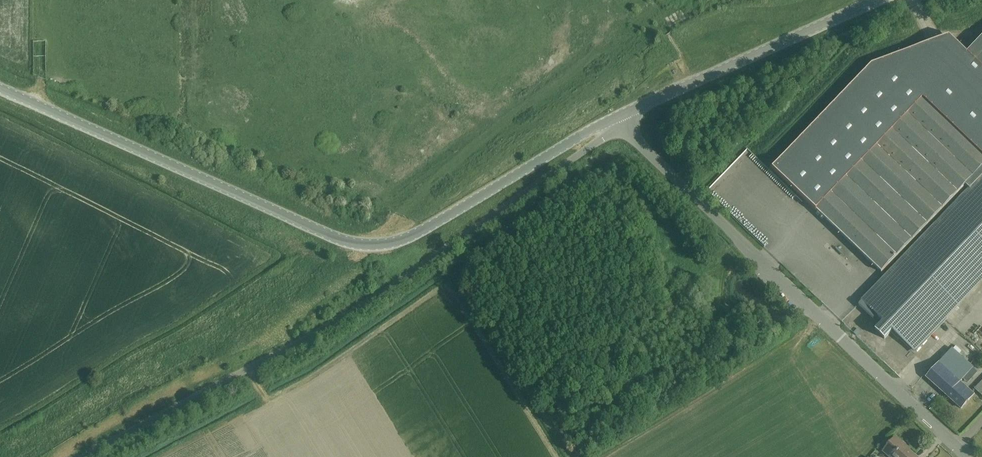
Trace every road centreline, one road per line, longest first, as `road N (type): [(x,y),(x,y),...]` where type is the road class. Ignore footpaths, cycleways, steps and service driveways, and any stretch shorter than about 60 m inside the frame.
road 1 (tertiary): [(607,122),(407,238),(361,245),(0,89)]
road 2 (unclassified): [(82,456),(388,288),(602,138),(607,122)]
road 3 (residential): [(957,446),(685,188)]
road 4 (tertiary): [(618,117),(874,0)]

